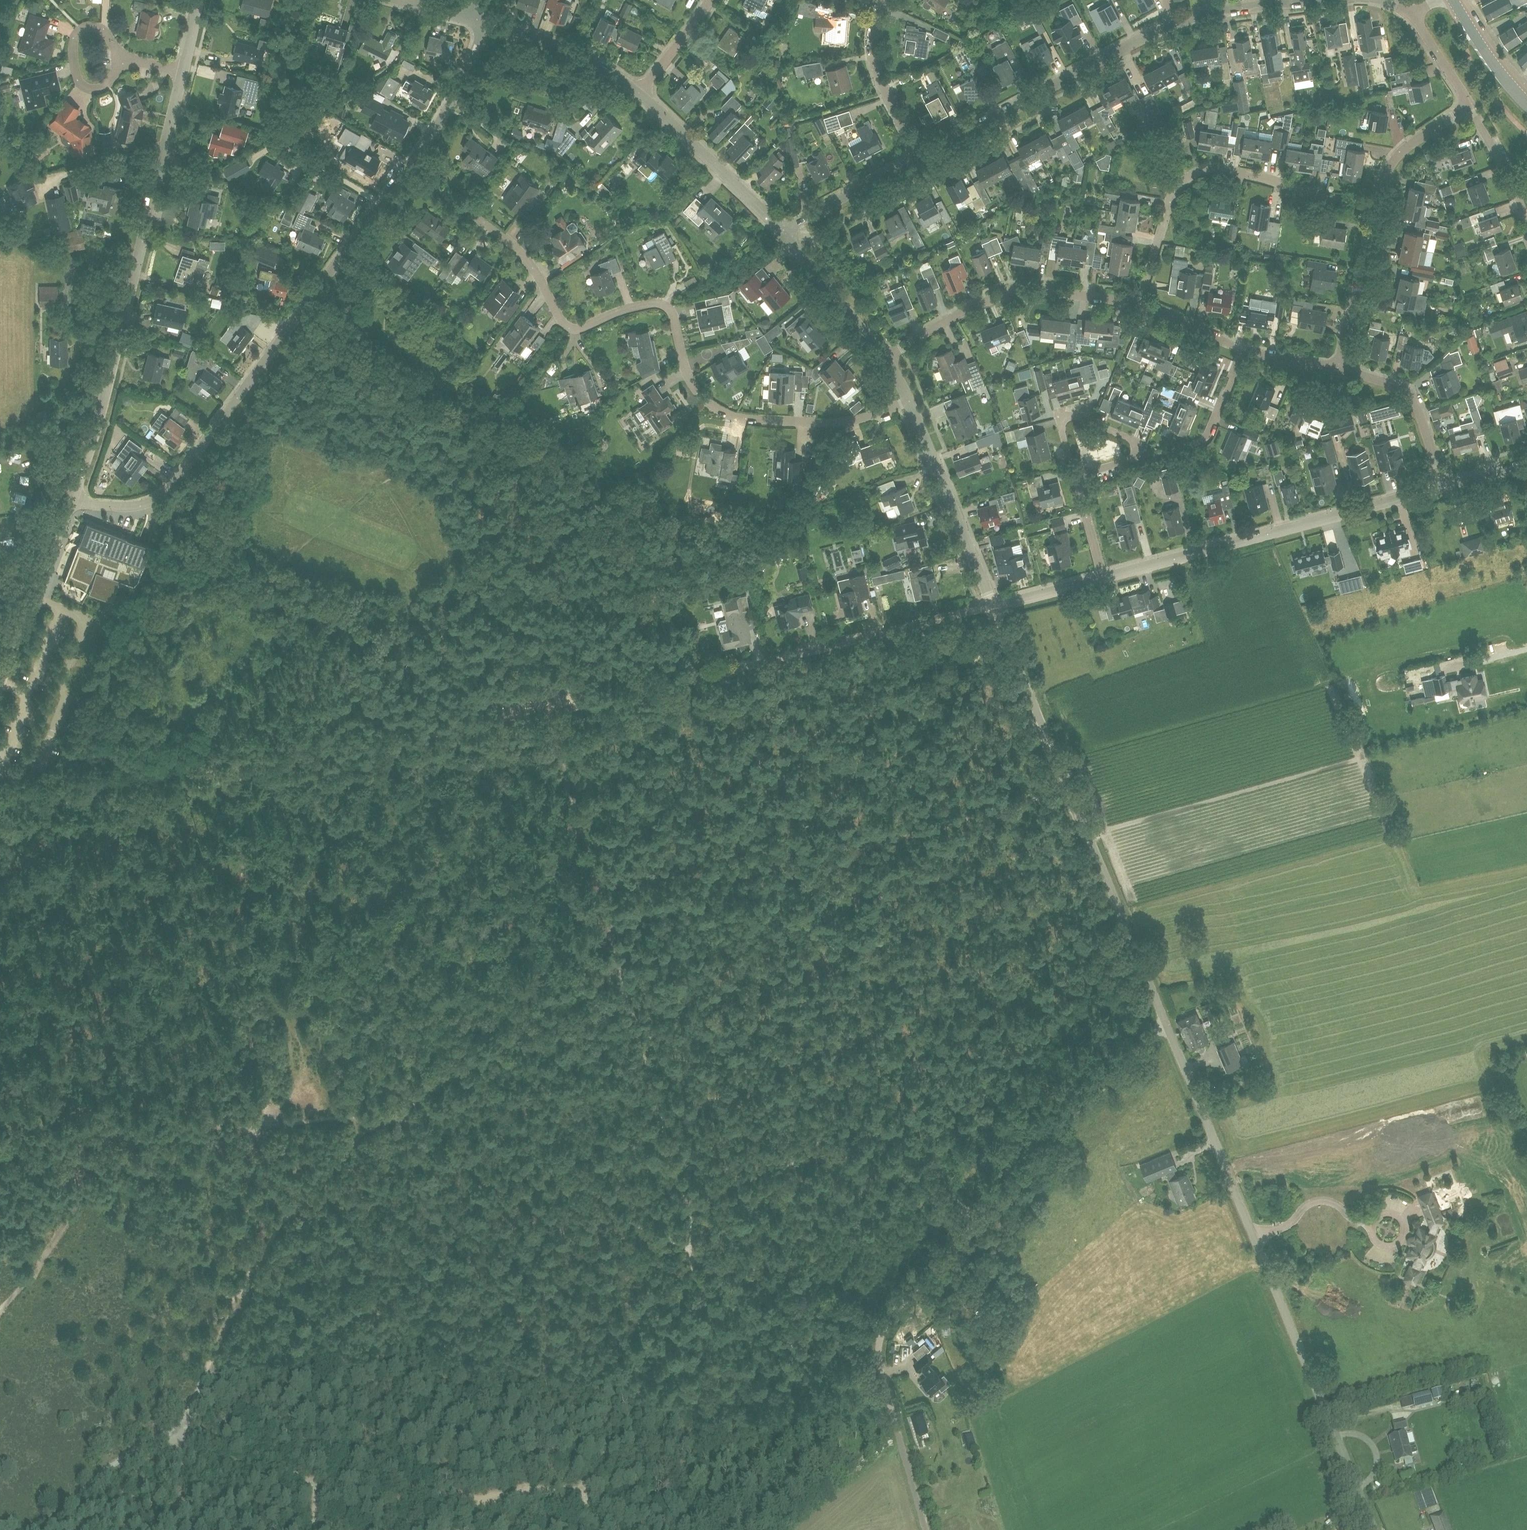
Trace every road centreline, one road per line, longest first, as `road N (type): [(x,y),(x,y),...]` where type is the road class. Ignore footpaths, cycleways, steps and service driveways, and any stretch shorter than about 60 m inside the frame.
road 1 (track): [(0,799),(672,687)]
road 2 (residential): [(908,401),(843,422),(724,412),(687,376),(668,310),(648,303),(584,327),(566,325),(516,249),(408,167)]
road 3 (unclassified): [(926,1529),(881,1373),(879,1337),(1163,1020)]
road 4 (unclassified): [(1375,1529),(1163,1020)]
road 5 (residential): [(71,503),(126,508),(172,486),(408,167)]
road 6 (track): [(237,781),(269,1191),(260,1252)]
road 7 (unclassified): [(1163,1020),(992,607)]
road 8 (residential): [(71,503),(115,361),(183,72)]
road 9 (residential): [(920,157),(1151,35),(1227,11),(1317,0)]
road 10 (track): [(381,1122),(0,1148)]
road 11 (track): [(249,955),(601,925)]
road 12 (unclassified): [(1102,580),(1442,488)]
road 13 (residential): [(1138,307),(1170,200),(1199,172),(1227,171),(1376,206)]
road 14 (unclassified): [(672,687),(992,607)]
road 15 (track): [(610,954),(600,976),(568,1004),(381,1122)]
road 16 (residential): [(1138,307),(1044,292),(994,297),(883,358)]
road 17 (track): [(552,726),(610,954)]
road 18 (residential): [(992,607),(908,401)]
road 19 (track): [(182,1442),(260,1252)]
road 20 (residential): [(0,688),(71,503)]
road 21 (residential): [(781,231),(639,94)]
road 22 (track): [(575,707),(547,647),(499,606),(452,580)]
road 23 (track): [(260,1252),(381,1122)]
road 24 (residential): [(1442,488),(1412,395),(1338,369)]
road 25 (residential): [(639,94),(587,58),(480,24)]
road 26 (track): [(40,1529),(124,1457),(156,1441),(182,1442)]
road 27 (residential): [(920,157),(875,67),(884,0)]
road 28 (residential): [(1338,369),(1376,206)]
road 29 (residential): [(1139,459),(1205,437),(1243,351)]
road 30 (residential): [(883,358),(781,231)]
road 31 (residential): [(408,167),(455,95),(480,24)]
road 32 (residential): [(1082,480),(1060,427),(1066,417),(1127,438),(1139,459)]
road 33 (residential): [(781,231),(920,157)]
road 34 (residential): [(124,59),(105,87),(80,83),(76,35),(94,27),(107,35)]
road 35 (residential): [(1376,206),(1393,162),(1465,102)]
road 36 (residential): [(1526,220),(1509,169),(1465,102)]
road 37 (secondary): [(1526,105),(1456,0)]

